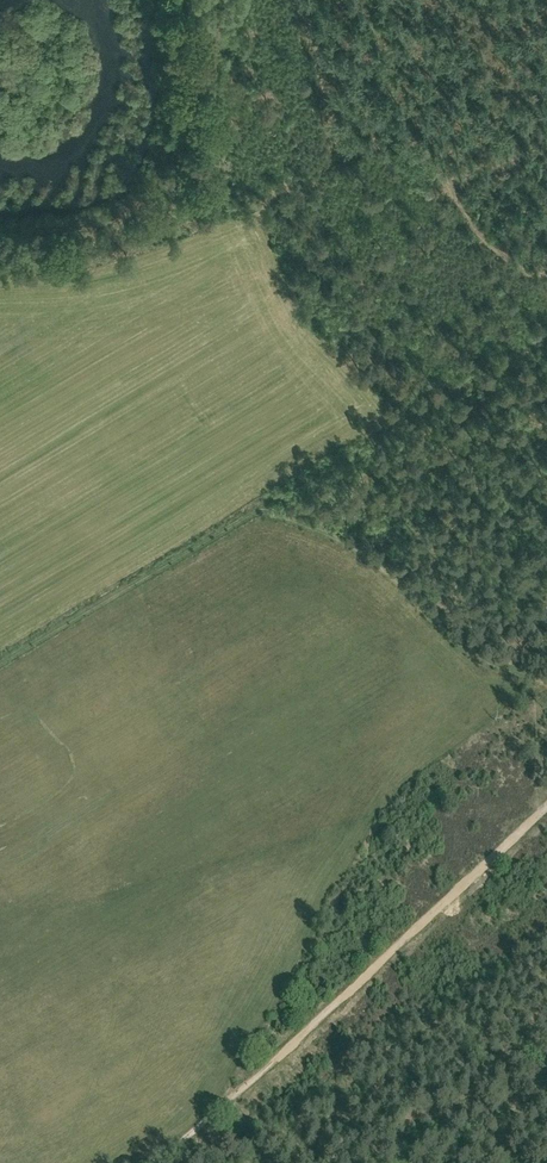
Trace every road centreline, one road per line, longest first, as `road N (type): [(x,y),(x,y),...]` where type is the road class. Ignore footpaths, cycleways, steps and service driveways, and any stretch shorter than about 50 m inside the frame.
road 1 (track): [(0,669),(272,509),(388,549),(492,652),(546,679)]
road 2 (track): [(161,1162),(546,803)]

